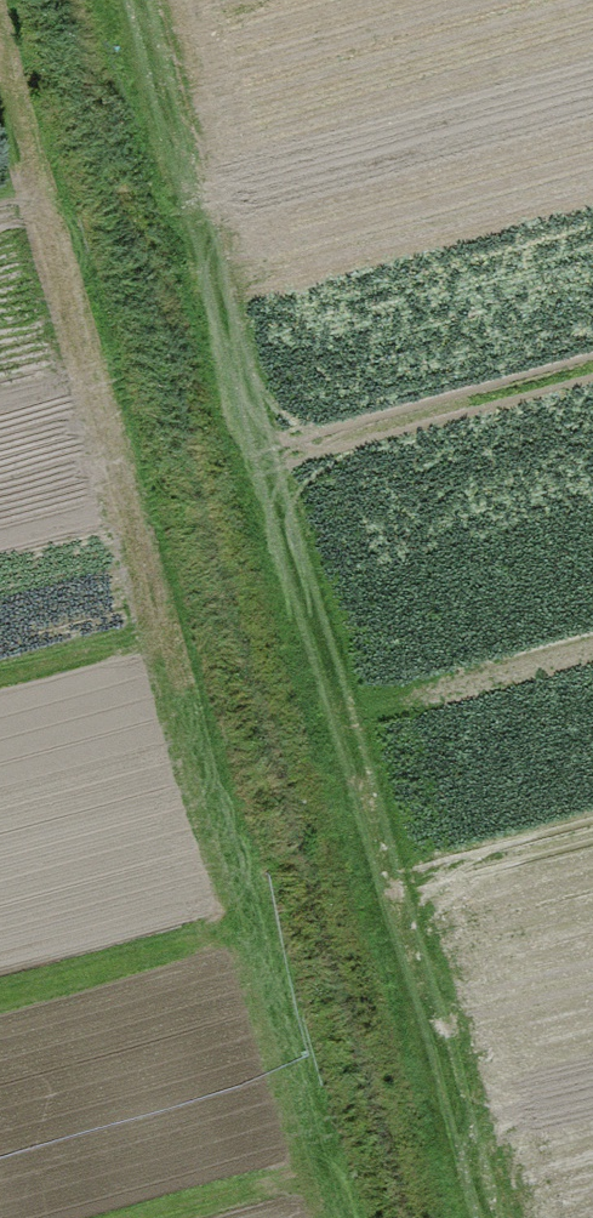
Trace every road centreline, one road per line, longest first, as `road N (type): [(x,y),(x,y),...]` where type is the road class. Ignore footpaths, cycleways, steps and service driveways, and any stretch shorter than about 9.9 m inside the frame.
road 1 (track): [(483,1217),(136,0)]
road 2 (track): [(335,1217),(0,30)]

